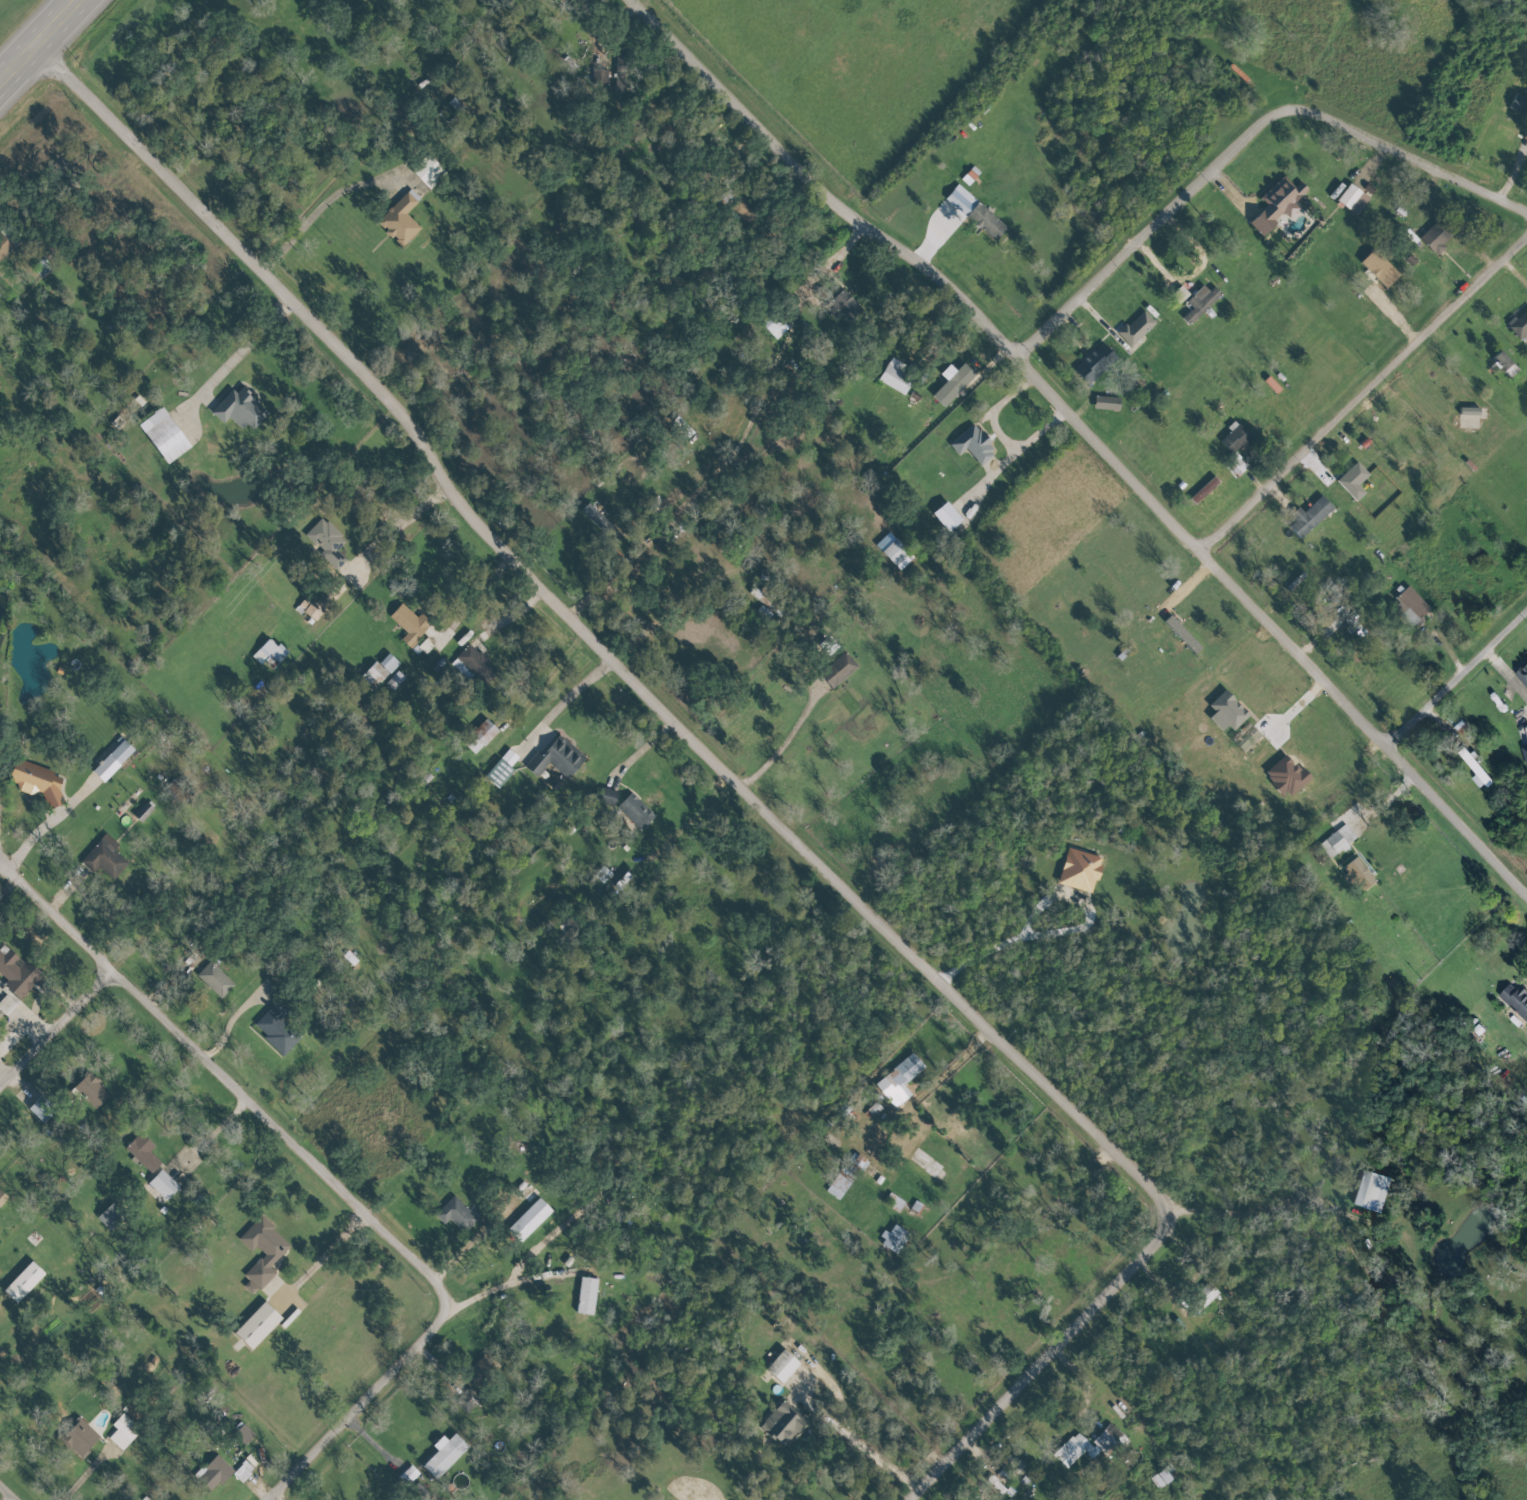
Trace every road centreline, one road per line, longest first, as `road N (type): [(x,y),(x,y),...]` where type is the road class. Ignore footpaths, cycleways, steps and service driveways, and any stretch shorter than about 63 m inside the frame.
road 1 (residential): [(911,1499),(1153,1249),(1163,1231),(1162,1204),(588,640),(453,496),(431,454),(314,327),(28,48)]
road 2 (residential): [(826,195),(966,302),(1526,898)]
road 3 (residential): [(446,1308),(436,1285),(20,885),(0,853)]
road 4 (residential): [(1020,362),(1252,135),(1288,111),(1320,117),(1526,215)]
road 5 (residential): [(1203,556),(1526,240)]
road 6 (residential): [(632,0),(826,195)]
road 7 (residential): [(446,1308),(441,1326),(276,1499)]
road 8 (residential): [(0,821),(35,712),(69,685),(119,680)]
road 9 (residential): [(1389,751),(1526,617)]
road 10 (residential): [(110,974),(0,1090)]

